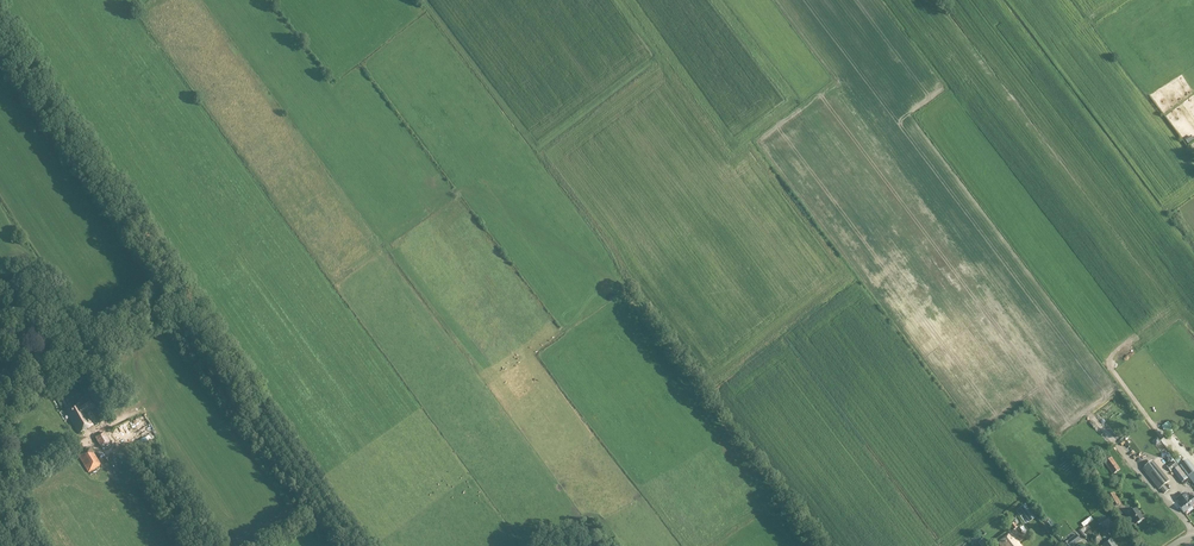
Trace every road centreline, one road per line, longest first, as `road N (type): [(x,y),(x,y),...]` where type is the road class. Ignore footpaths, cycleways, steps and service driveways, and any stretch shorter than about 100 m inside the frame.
road 1 (unclassified): [(352,545),(0,33)]
road 2 (track): [(182,298),(8,404),(0,492)]
road 3 (track): [(86,357),(99,431),(0,497)]

